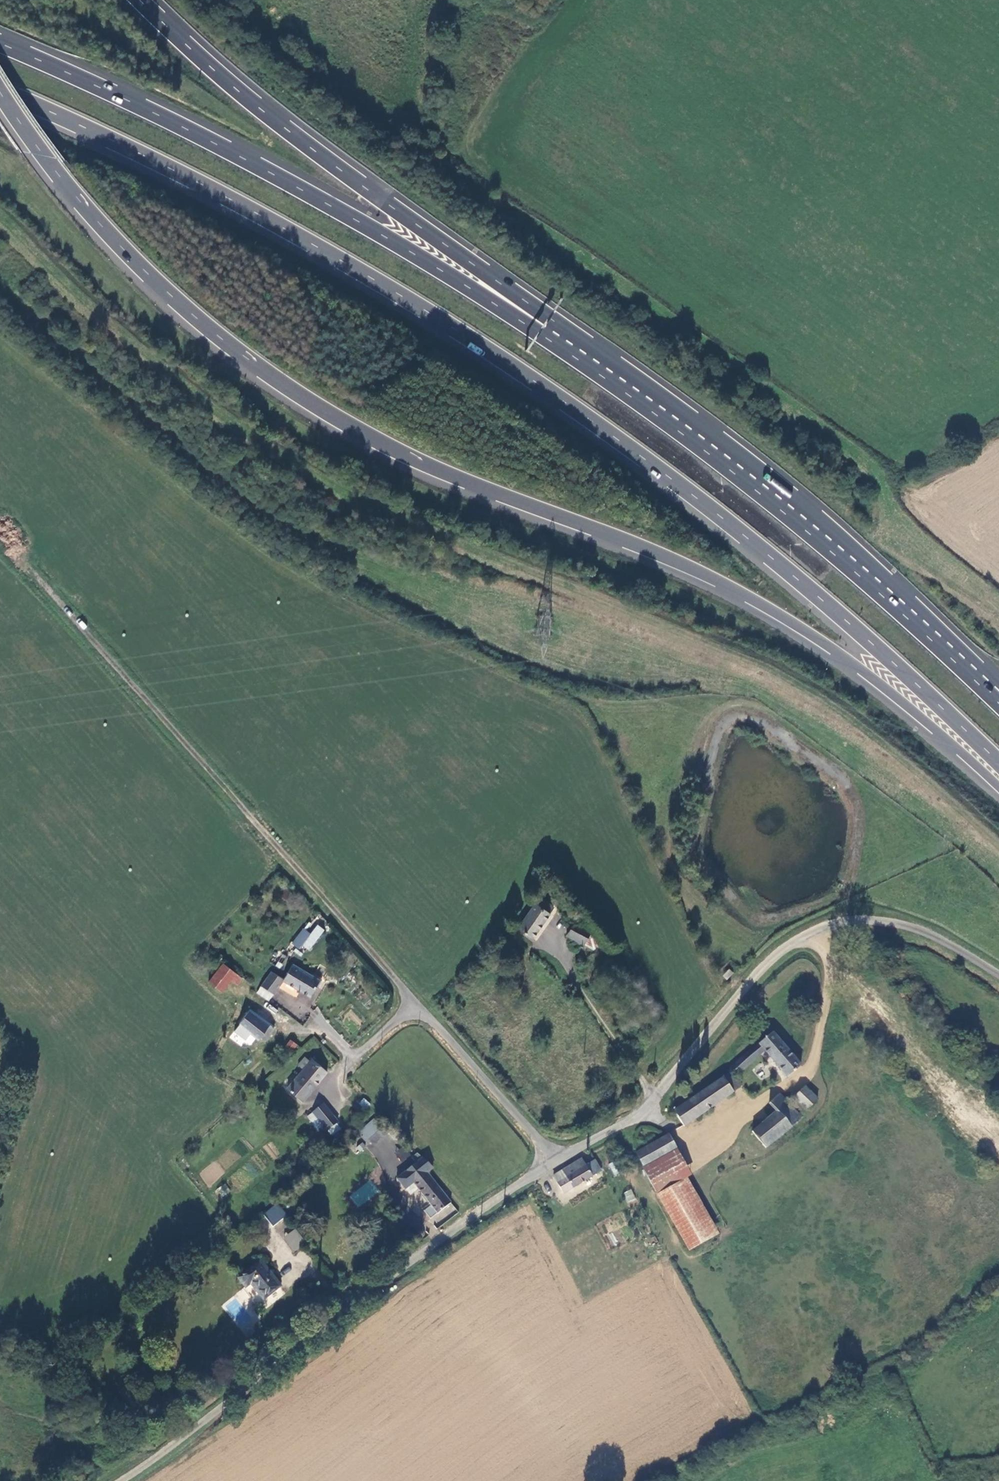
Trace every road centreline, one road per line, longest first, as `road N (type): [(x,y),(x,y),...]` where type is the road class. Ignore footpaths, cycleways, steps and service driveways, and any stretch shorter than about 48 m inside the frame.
road 1 (motorway): [(0,99),(142,269),(289,389),(406,457),(740,595),(862,672),(998,787)]
road 2 (trunk): [(0,92),(324,251),(554,396),(799,581),(998,763)]
road 3 (trunk): [(575,357),(278,178),(0,45)]
road 4 (track): [(0,534),(401,988),(416,1016)]
road 5 (motorway): [(575,357),(532,312),(228,85),(138,0)]
road 6 (trunk): [(998,704),(760,494),(575,357)]
road 7 (unclassified): [(558,1163),(639,1119),(764,970),(813,935),(863,920),(900,925),(998,975)]
road 8 (unclassified): [(123,1480),(558,1163)]
road 9 (unclassified): [(354,1059),(405,1017),(432,1022),(558,1163)]

